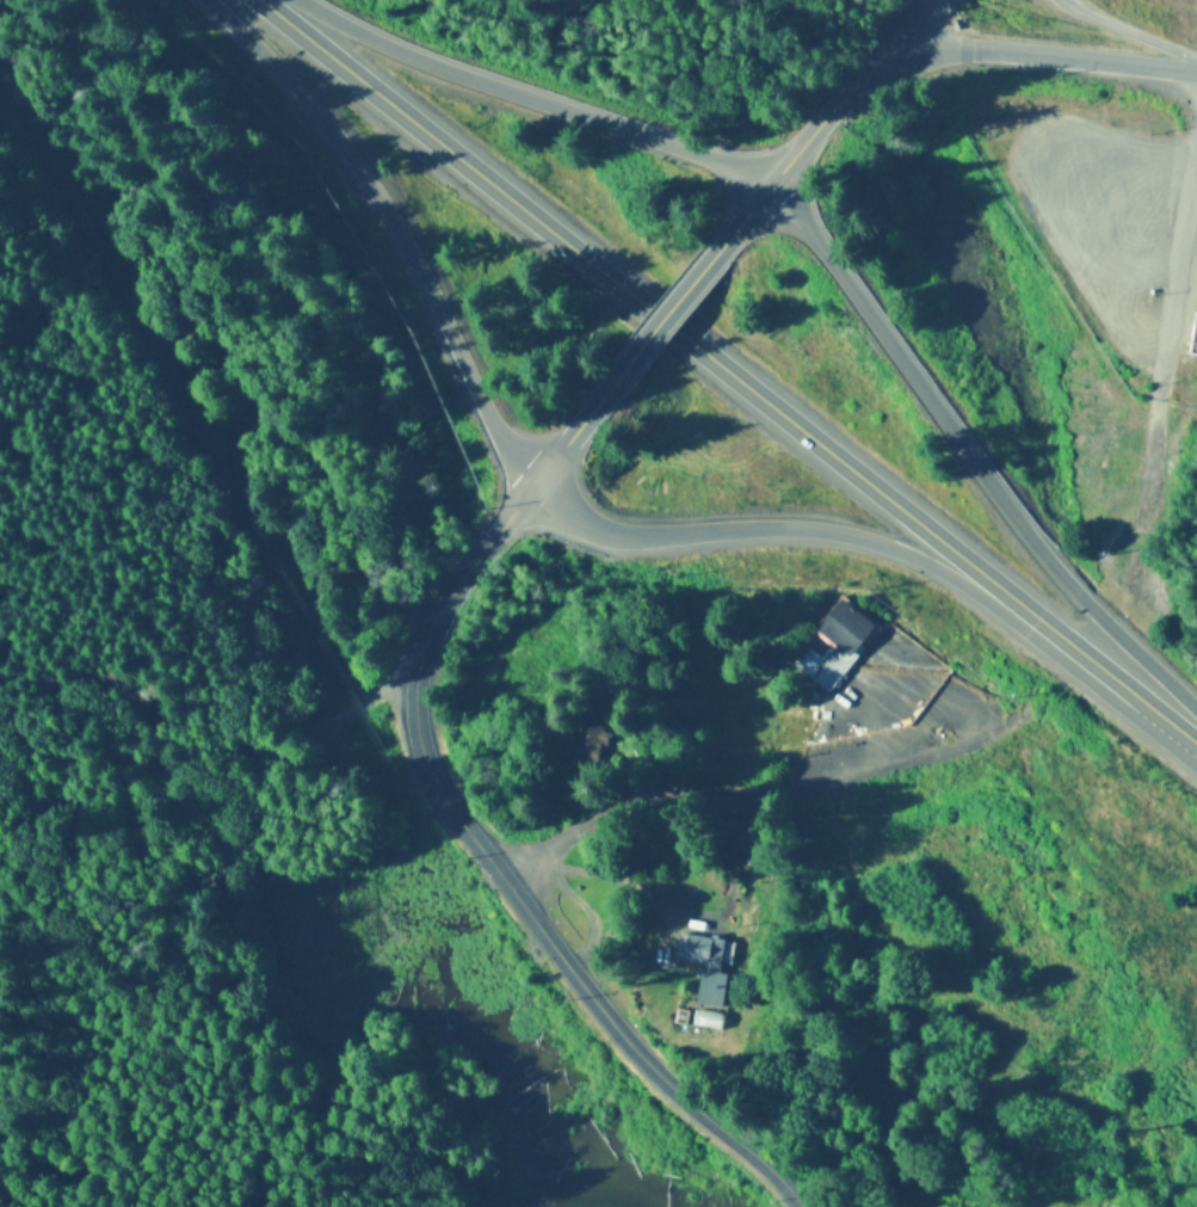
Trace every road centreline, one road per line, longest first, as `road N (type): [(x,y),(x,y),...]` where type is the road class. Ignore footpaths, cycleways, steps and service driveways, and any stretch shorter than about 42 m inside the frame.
road 1 (residential): [(798,1206),(628,1048),(419,763),(413,707),(421,653),(461,580),(617,388)]
road 2 (trunk): [(263,0),(1047,629)]
road 3 (track): [(421,653),(156,140),(31,0)]
road 4 (trunk): [(1196,720),(1024,540),(767,184)]
road 5 (trunk): [(199,0),(290,90),(375,199),(490,429),(533,486)]
road 6 (trunk): [(533,486),(600,535),(785,531),(864,544),(1047,629)]
road 7 (trunk): [(767,184),(450,75),(294,0)]
road 8 (track): [(0,908),(209,787),(413,707)]
road 9 (residential): [(501,882),(631,807),(683,794),(837,782)]
road 10 (residential): [(716,255),(767,184),(929,0)]
road 11 (trunk): [(1047,629),(1196,748)]
road 12 (residential): [(617,388),(716,255)]

